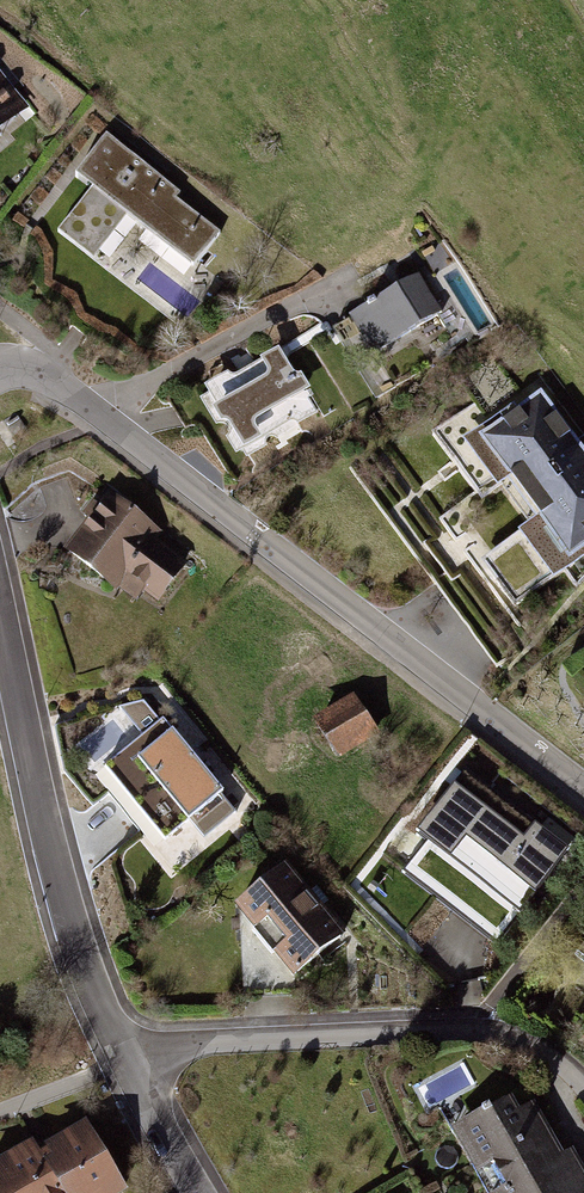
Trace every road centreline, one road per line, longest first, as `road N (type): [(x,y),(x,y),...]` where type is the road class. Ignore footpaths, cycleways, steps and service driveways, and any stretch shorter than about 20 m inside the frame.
road 1 (residential): [(583,788),(69,392),(18,363),(0,365)]
road 2 (residential): [(132,1062),(178,1039),(471,1022),(551,1049),(583,1092)]
road 3 (residential): [(0,629),(72,925),(132,1062)]
road 4 (residential): [(132,1062),(200,1192)]
road 5 (residential): [(0,1108),(132,1062)]

